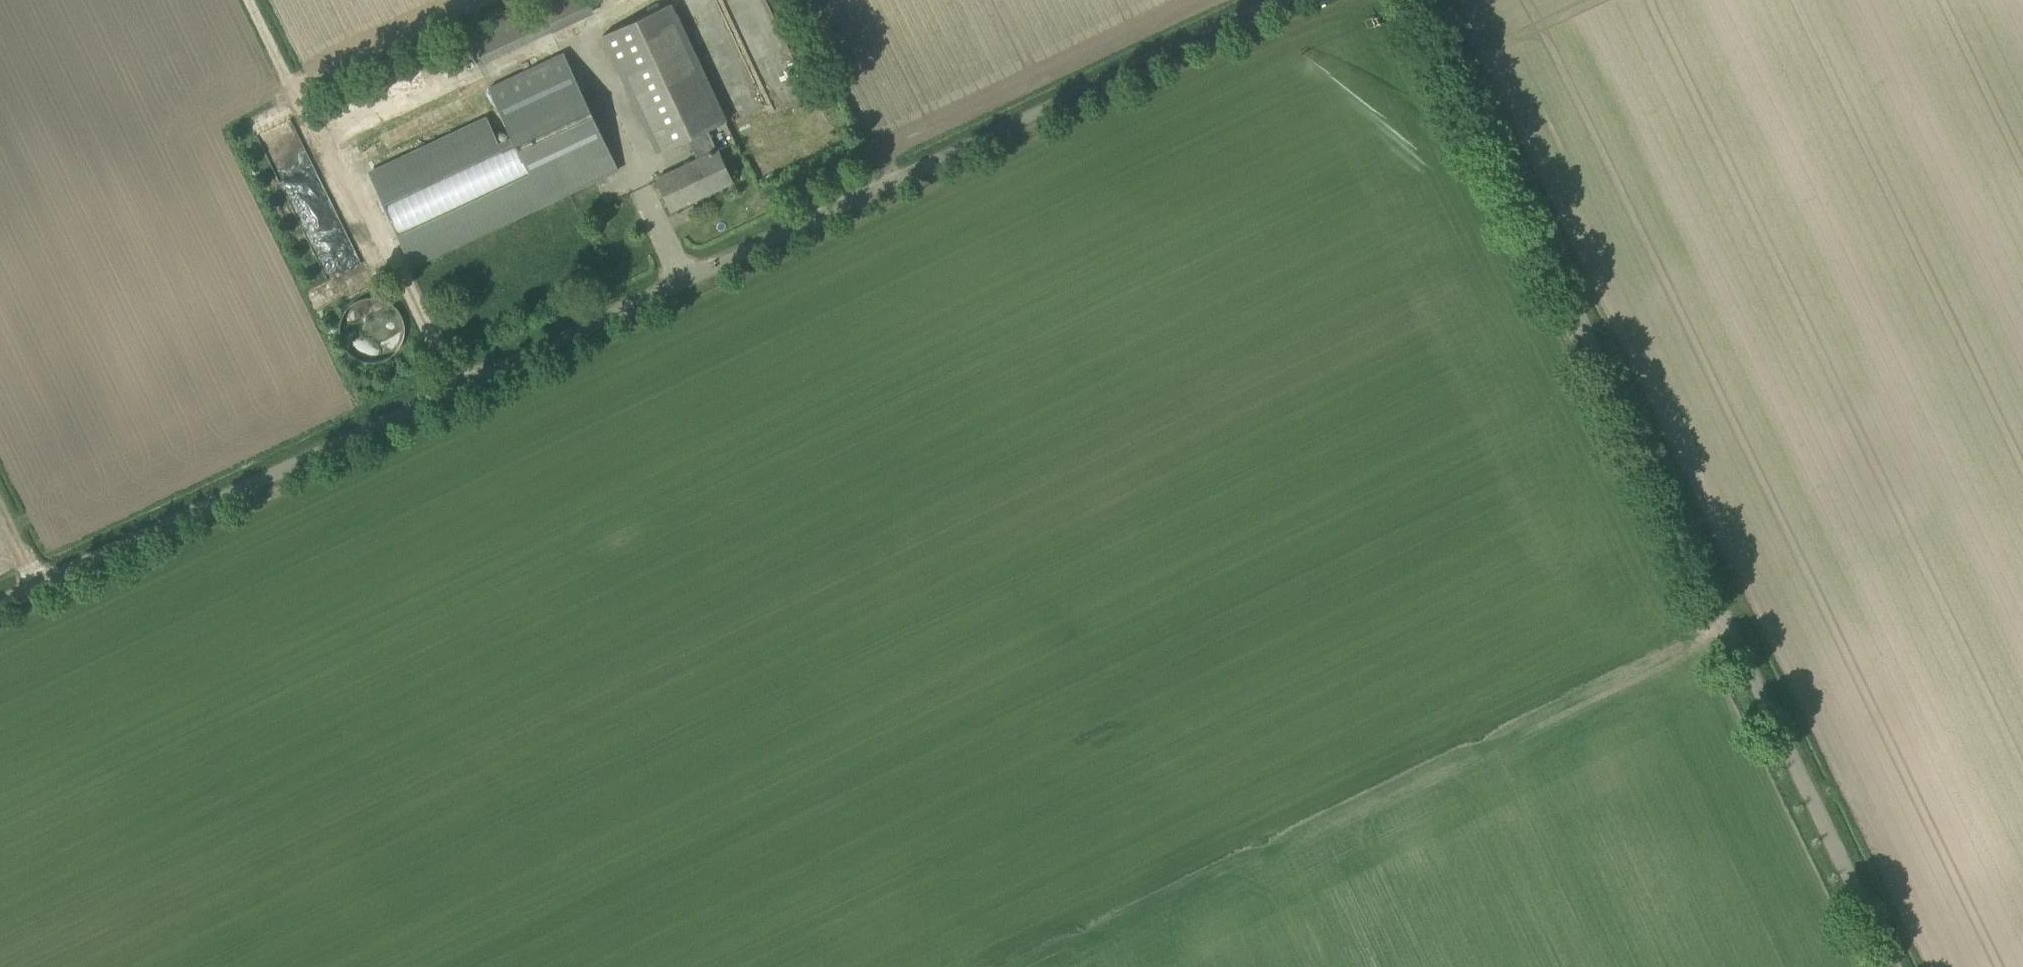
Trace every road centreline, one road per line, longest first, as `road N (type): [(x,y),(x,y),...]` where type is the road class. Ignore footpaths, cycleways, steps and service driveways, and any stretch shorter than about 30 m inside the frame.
road 1 (unclassified): [(0,604),(1272,0)]
road 2 (unclassified): [(1885,966),(1418,0)]
road 3 (track): [(355,223),(246,0)]

